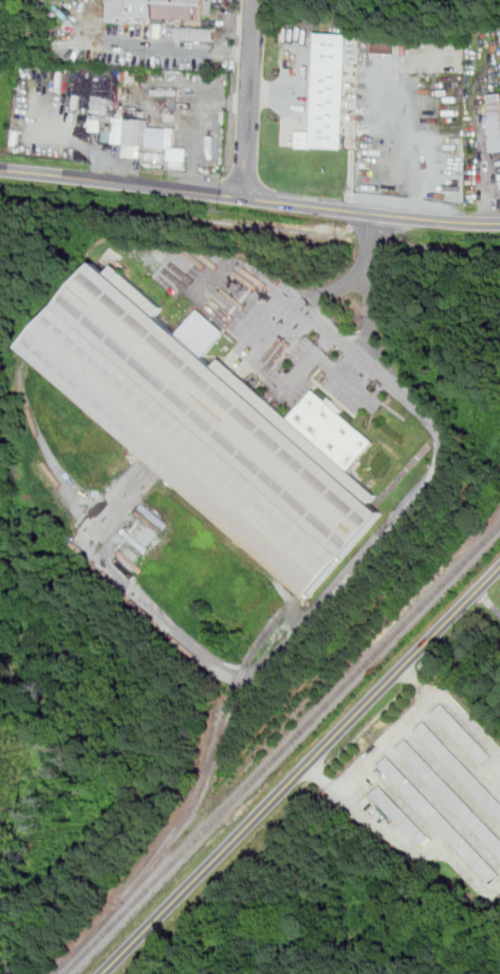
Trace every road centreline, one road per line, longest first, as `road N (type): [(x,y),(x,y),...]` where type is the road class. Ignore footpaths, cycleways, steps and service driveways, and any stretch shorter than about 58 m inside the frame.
road 1 (tertiary): [(101,973),(499,567)]
road 2 (tertiary): [(0,169),(499,223)]
road 3 (residential): [(243,197),(255,0)]

